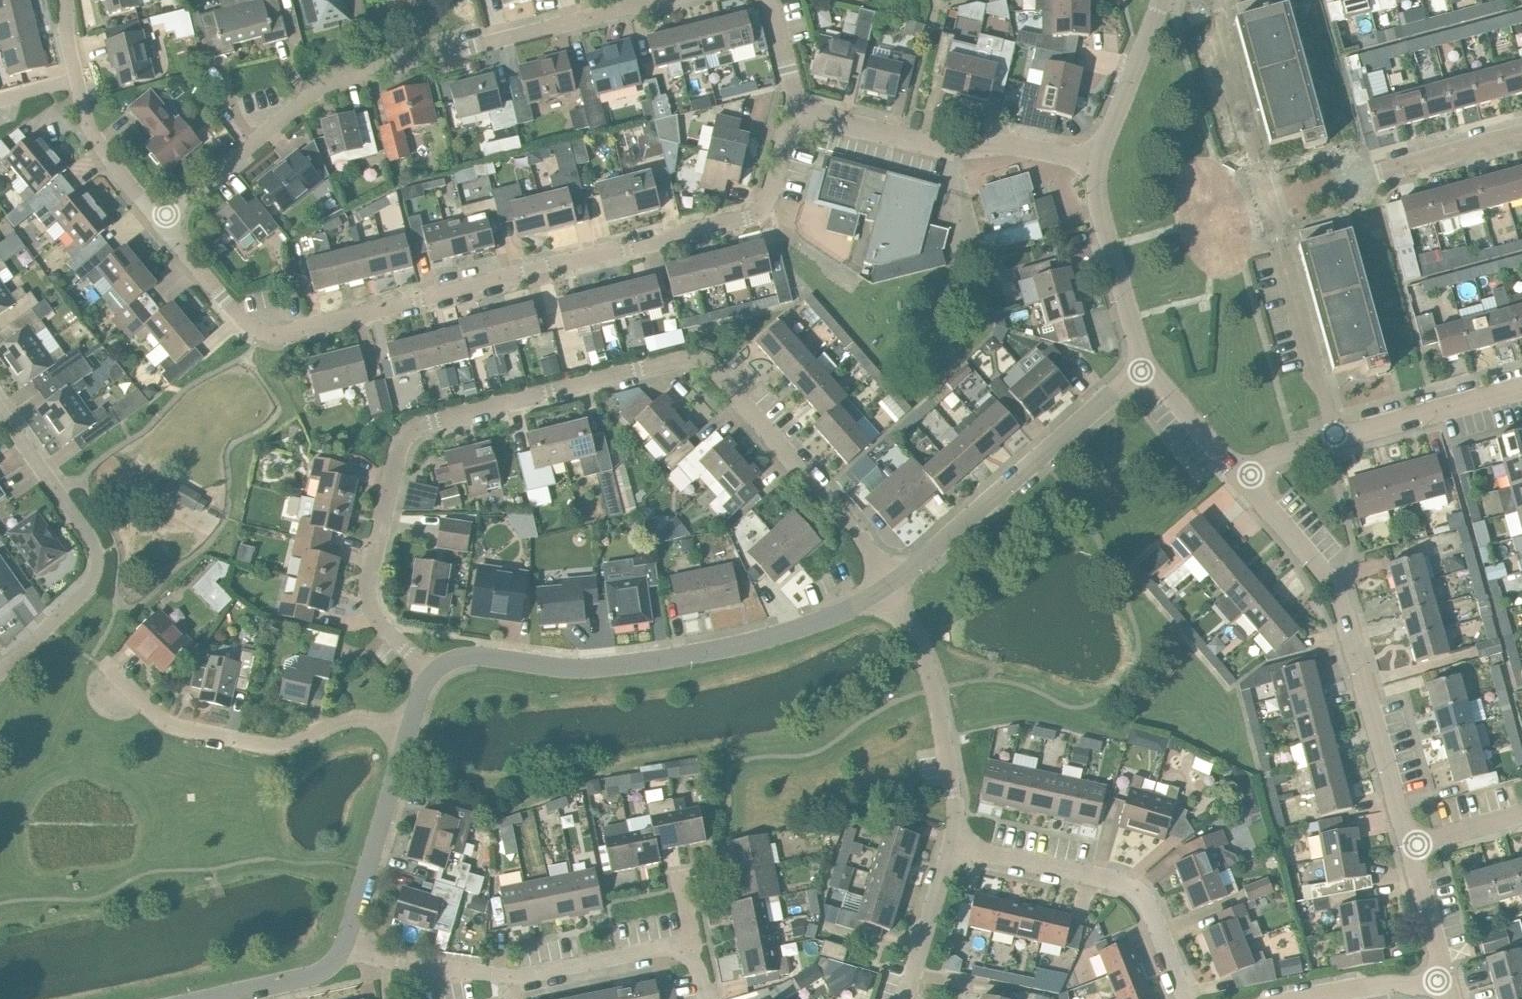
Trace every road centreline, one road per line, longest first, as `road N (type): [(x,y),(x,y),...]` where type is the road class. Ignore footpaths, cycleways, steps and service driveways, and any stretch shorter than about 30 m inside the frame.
road 1 (residential): [(429,678),(376,623),(369,603),(398,450),(409,434),(678,361),(714,371),(856,533),(885,589)]
road 2 (residential): [(262,334),(286,337),(747,220),(765,211),(792,112)]
road 3 (residential): [(162,223),(323,89),(350,76),(660,0)]
road 4 (residential): [(429,678),(467,655),(589,668),(679,657),(825,620),(885,589)]
road 5 (residential): [(1408,847),(1333,584),(1249,478)]
road 6 (residential): [(684,952),(660,947),(561,970),(452,972),(343,946)]
road 7 (residential): [(885,589),(1140,372)]
road 8 (residential): [(0,411),(98,552),(88,591),(0,668)]
road 9 (residential): [(411,730),(349,722),(282,749),(170,729),(113,687)]
road 10 (residential): [(792,112),(957,154),(1021,143),(1098,160)]
road 11 (residential): [(1185,998),(1134,889),(950,843)]
road 12 (residential): [(950,843),(954,792),(934,688),(885,589)]
road 13 (residential): [(1268,202),(1521,135)]
road 14 (residential): [(1332,437),(1268,202)]
road 15 (residential): [(343,946),(411,730)]
road 16 (residential): [(1140,372),(1096,191),(1098,160)]
road 17 (residential): [(1268,202),(1216,0)]
road 18 (residential): [(1332,437),(1521,387)]
road 19 (residential): [(1098,160),(1156,0)]
road 20 (residential): [(162,223),(99,147),(77,81)]
road 21 (residential): [(909,998),(950,843)]
road 22 (residential): [(206,998),(303,981),(321,973),(343,946)]
road 23 (residential): [(1249,478),(1140,372)]
road 24 (residential): [(262,334),(242,322),(162,223)]
road 25 (residential): [(1297,998),(1390,981),(1444,981)]
road 26 (residential): [(1444,981),(1408,847)]

